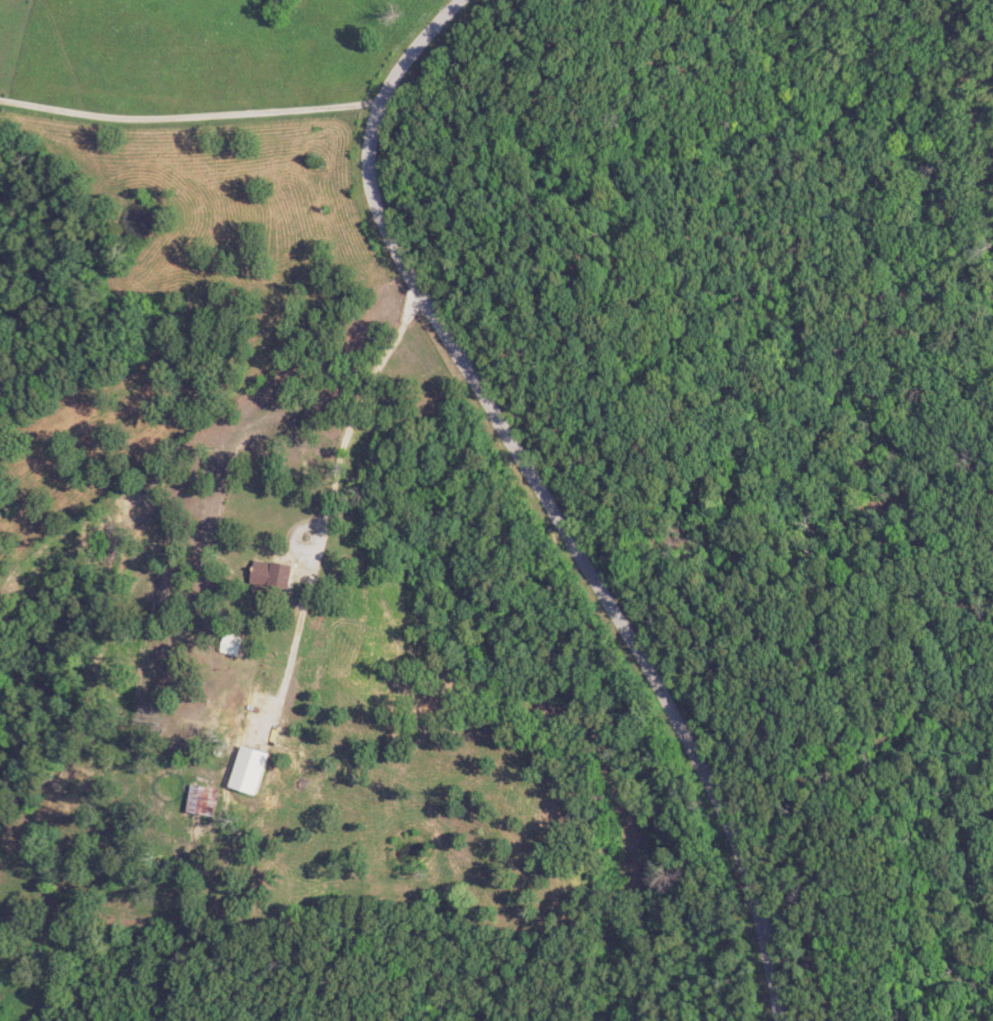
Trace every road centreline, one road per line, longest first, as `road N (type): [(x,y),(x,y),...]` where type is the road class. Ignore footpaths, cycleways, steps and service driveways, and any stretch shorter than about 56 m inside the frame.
road 1 (residential): [(779,1020),(752,884),(698,756),(374,192),(374,135),(386,99),(421,43),(462,0)]

